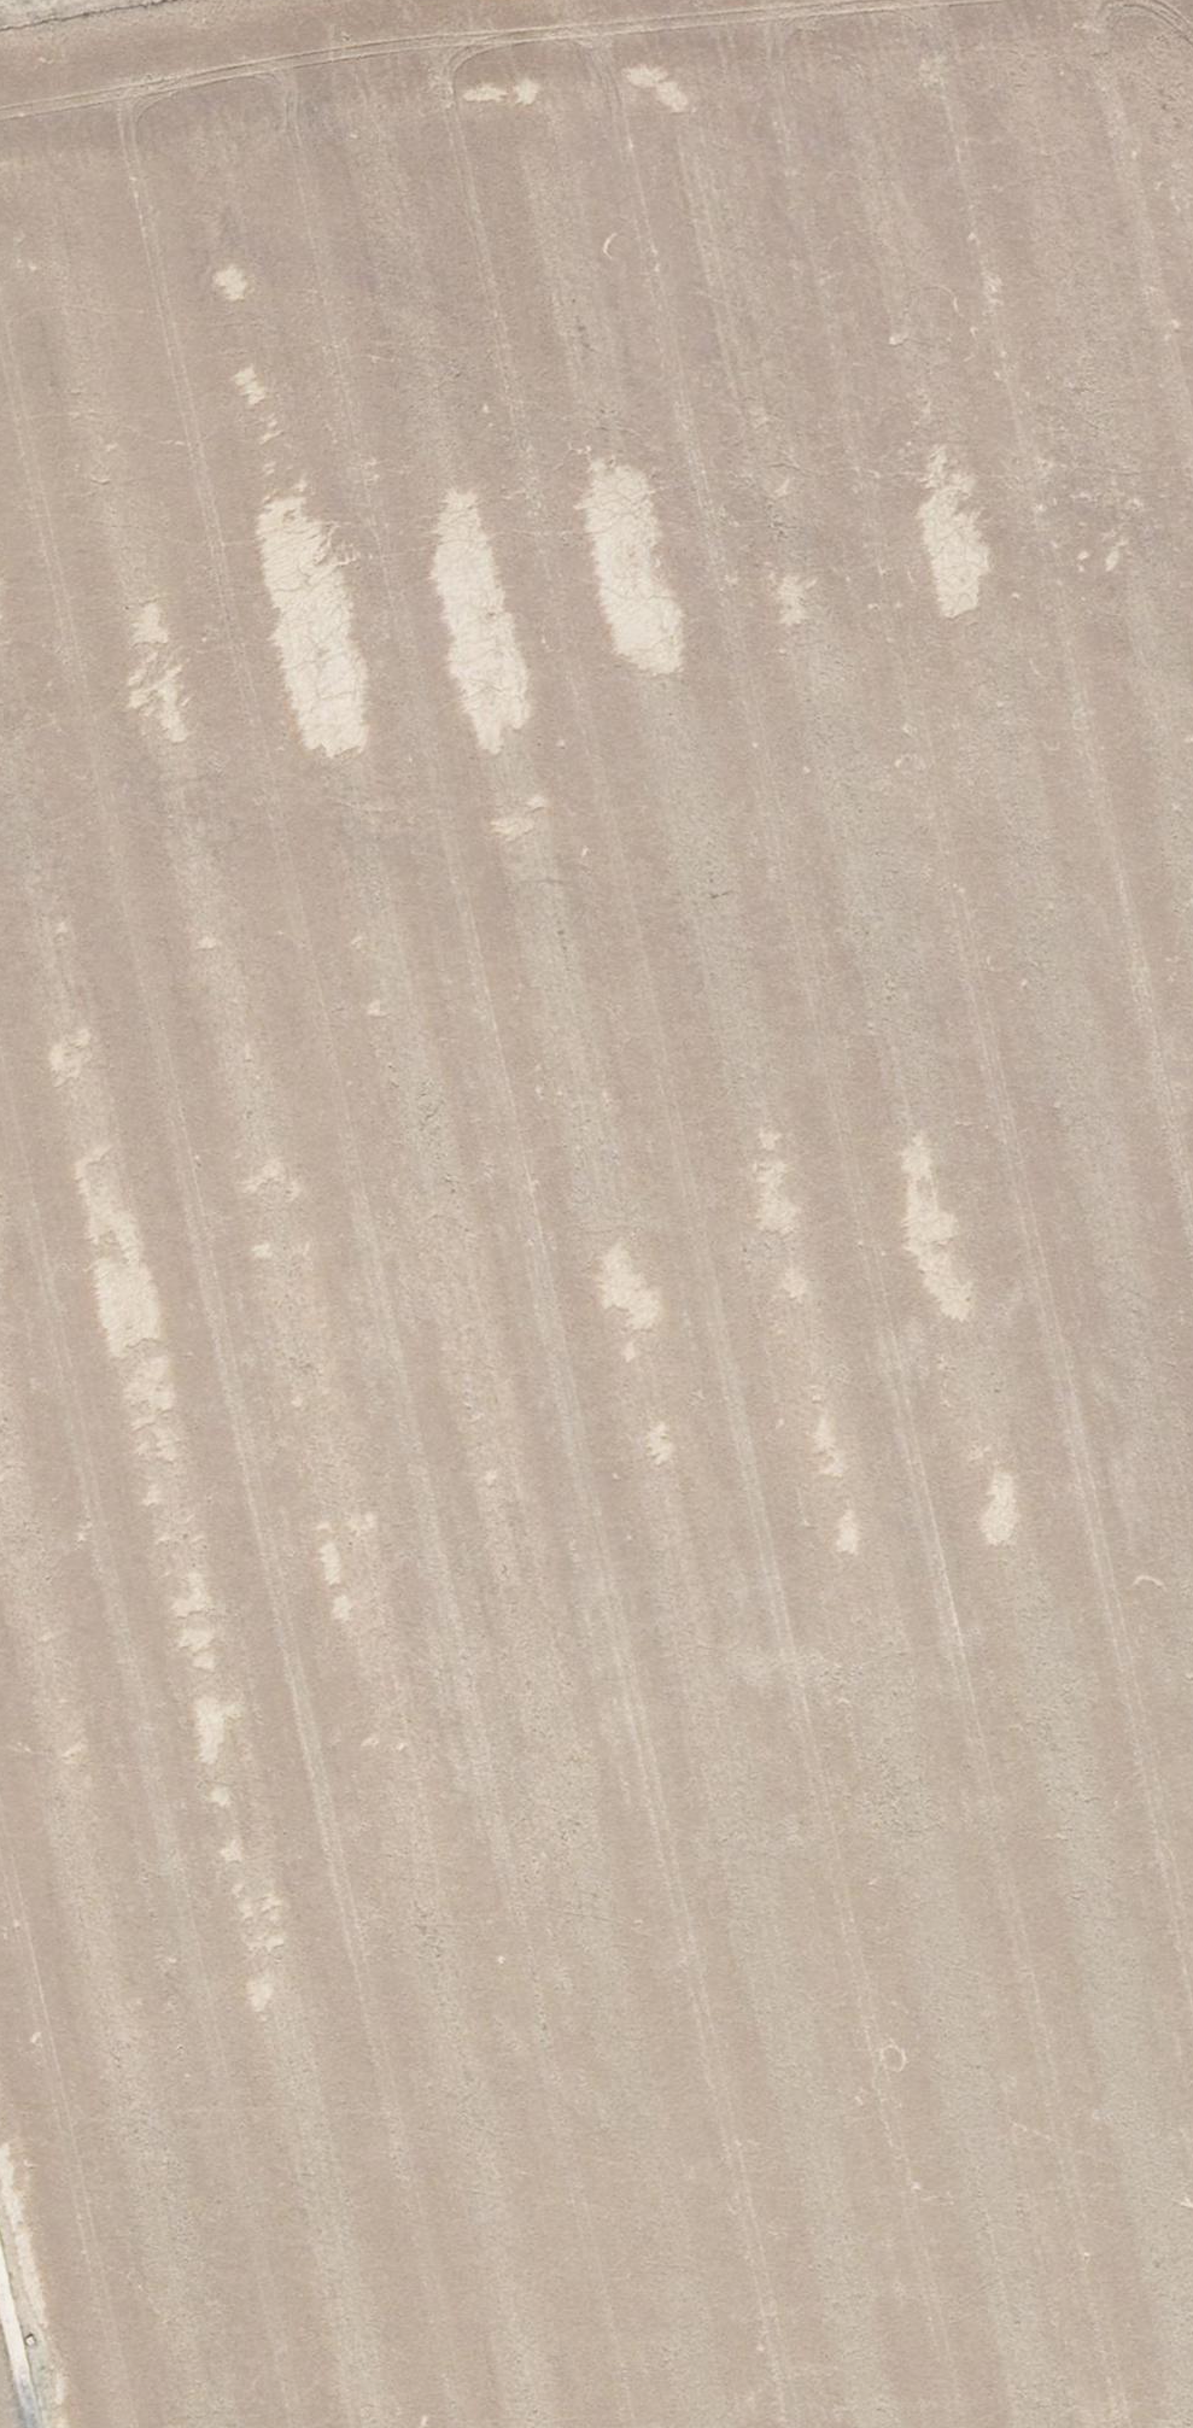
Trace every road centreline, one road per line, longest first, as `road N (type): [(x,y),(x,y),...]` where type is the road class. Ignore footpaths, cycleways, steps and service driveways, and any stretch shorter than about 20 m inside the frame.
road 1 (track): [(37,2427),(0,2270)]

